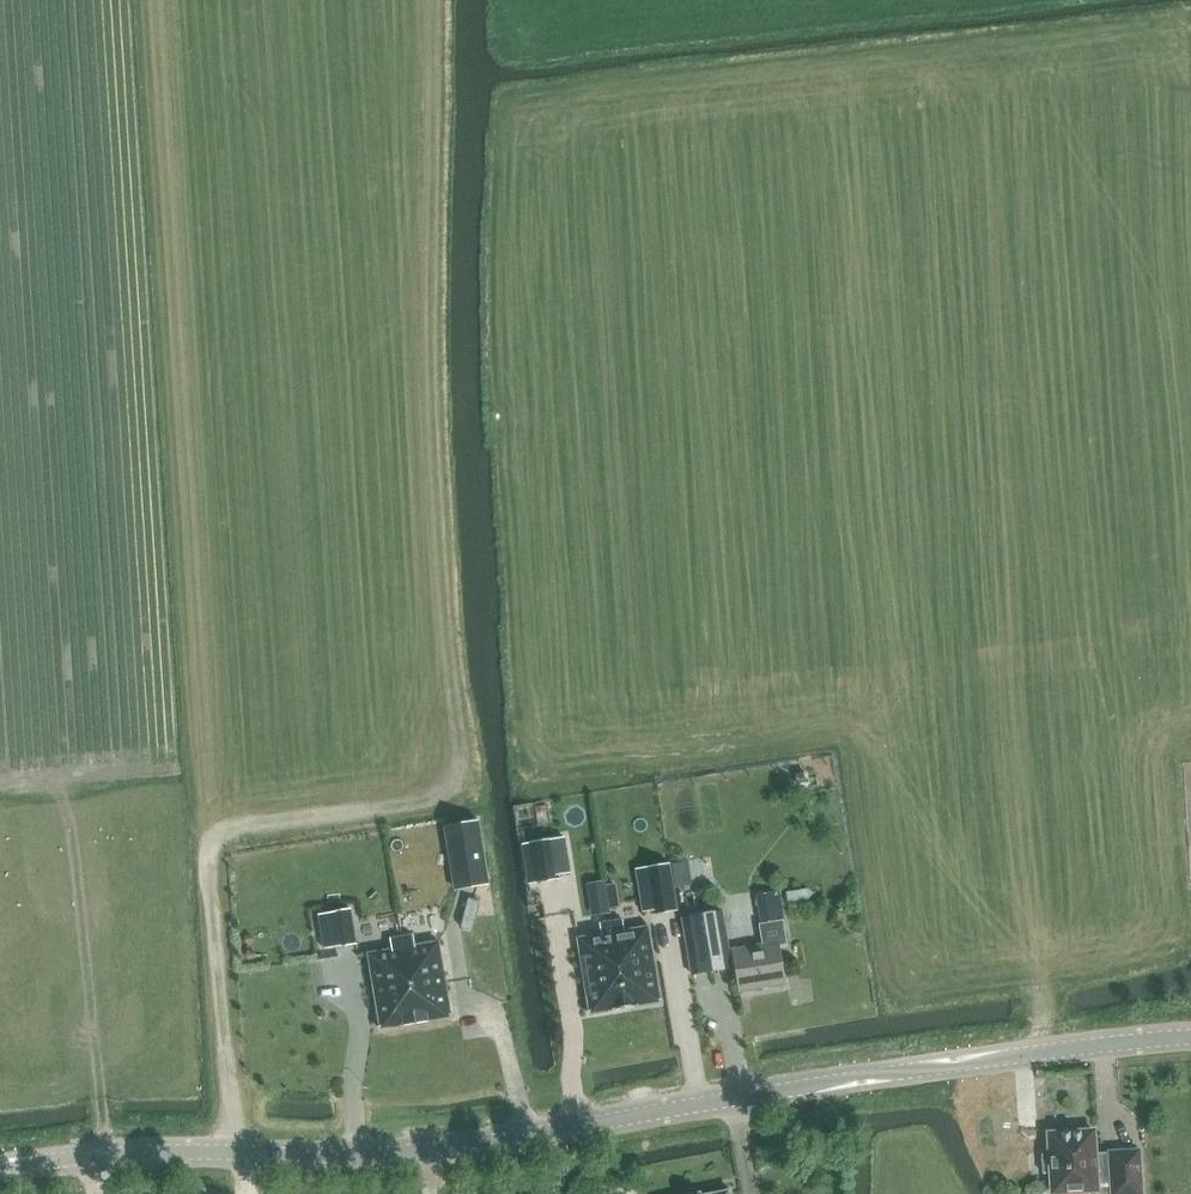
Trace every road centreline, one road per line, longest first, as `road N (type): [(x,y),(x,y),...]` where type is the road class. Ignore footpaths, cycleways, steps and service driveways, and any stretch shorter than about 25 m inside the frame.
road 1 (track): [(426,0),(457,677),(469,796),(234,842),(210,858),(234,1150)]
road 2 (unclassified): [(0,1166),(168,1150),(429,1150),(830,1083),(1190,1036)]
road 3 (track): [(65,780),(110,1155)]

